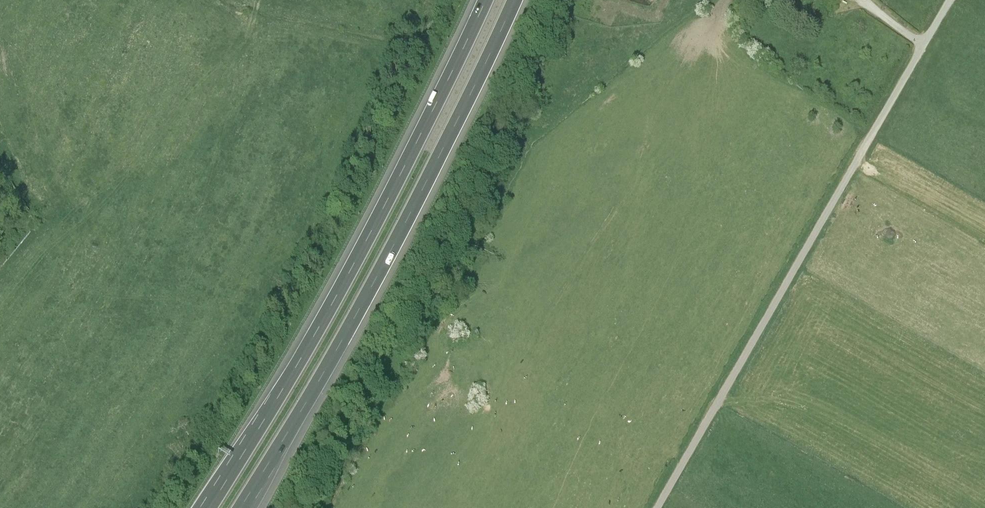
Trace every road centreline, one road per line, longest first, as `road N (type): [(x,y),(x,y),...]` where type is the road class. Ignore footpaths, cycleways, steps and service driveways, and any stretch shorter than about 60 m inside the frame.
road 1 (track): [(658,507),(923,47),(863,0)]
road 2 (motorway): [(239,507),(295,425),(438,164),(514,0)]
road 3 (motorway): [(485,0),(415,151),(211,507)]

